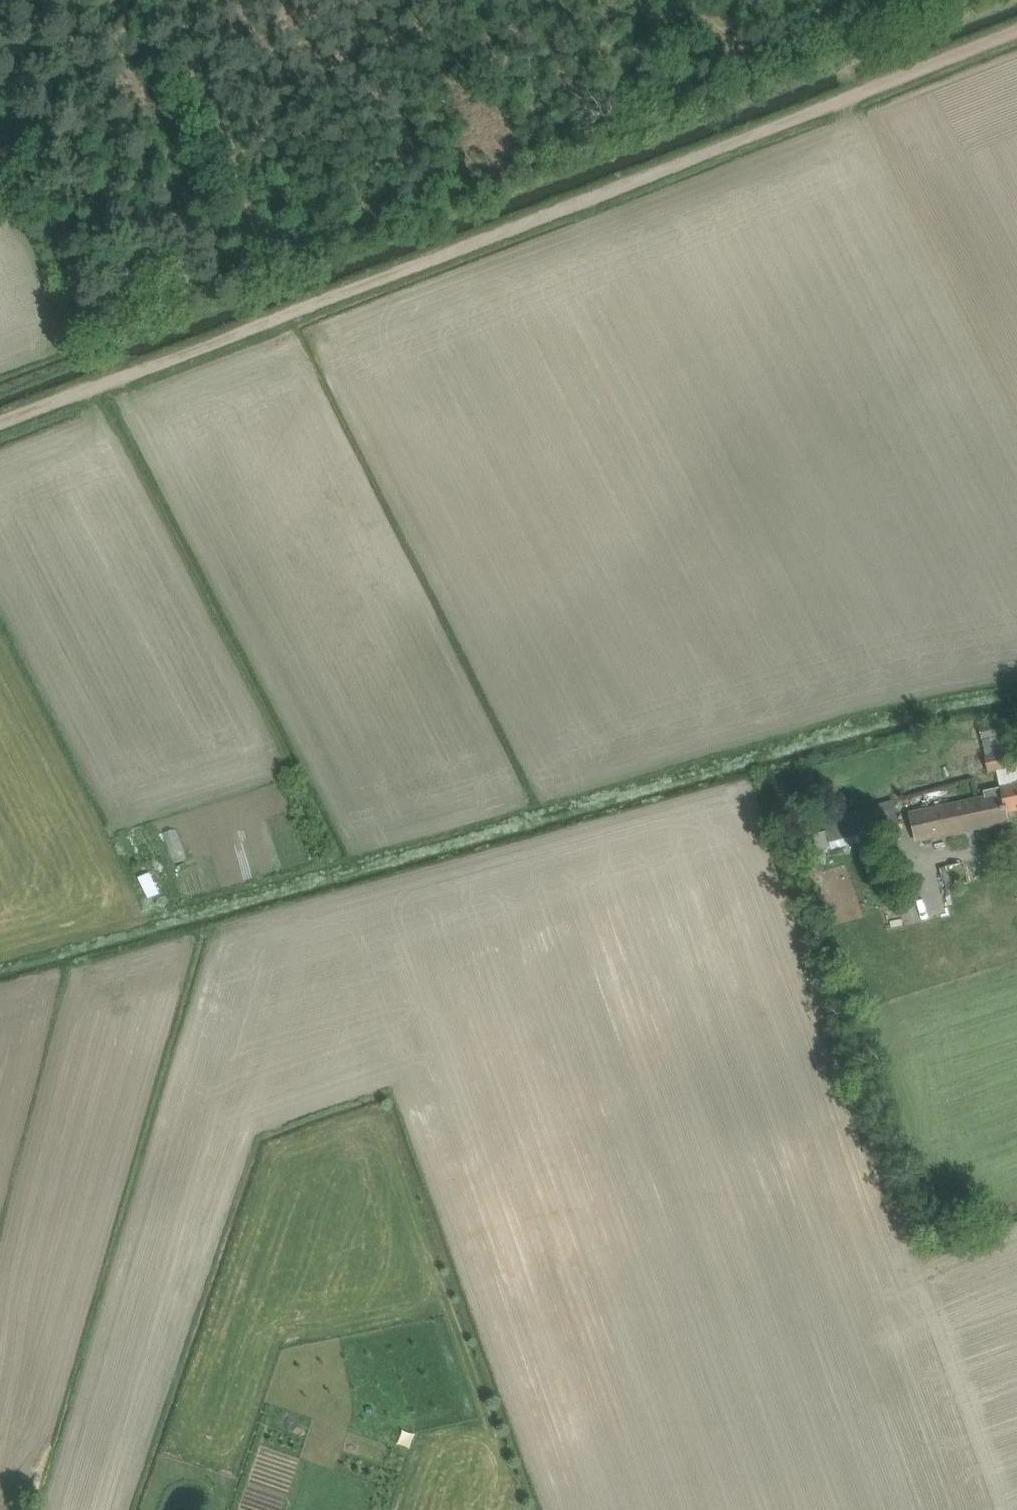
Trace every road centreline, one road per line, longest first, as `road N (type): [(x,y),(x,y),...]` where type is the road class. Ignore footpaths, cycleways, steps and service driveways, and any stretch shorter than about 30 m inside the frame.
road 1 (track): [(0,423),(1016,33)]
road 2 (track): [(169,0),(287,310)]

